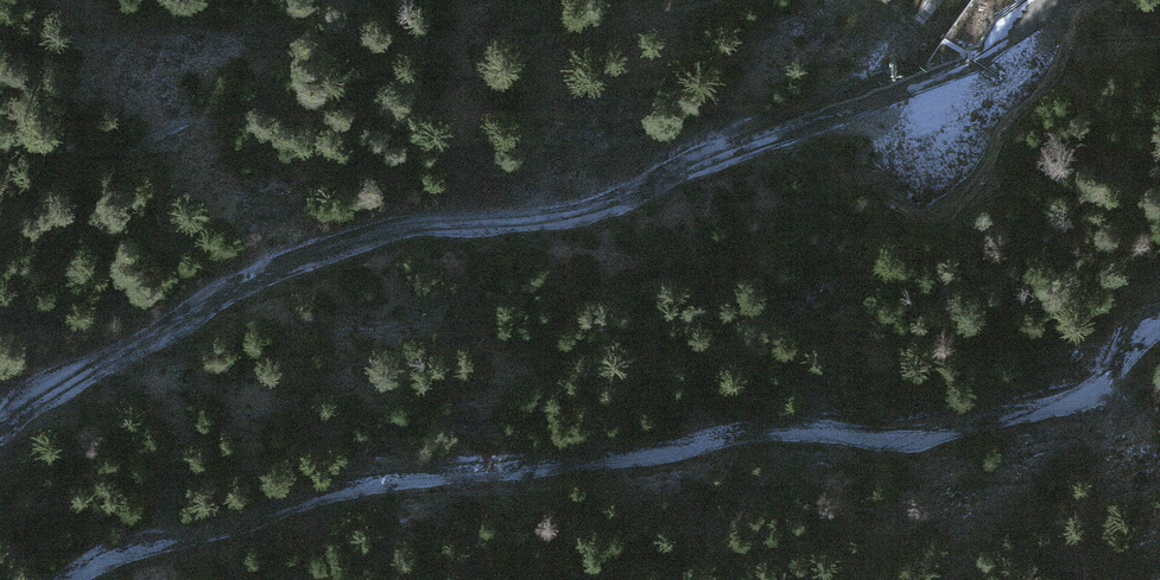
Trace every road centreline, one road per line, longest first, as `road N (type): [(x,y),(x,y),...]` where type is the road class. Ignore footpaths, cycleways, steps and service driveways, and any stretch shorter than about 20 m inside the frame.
road 1 (unclassified): [(1064,0),(974,63),(571,215),(427,223),(338,241),(234,284),(0,431)]
road 2 (tertiary): [(61,579),(139,546),(387,478),(628,456),(748,431),(911,436),(1075,399),(1159,321)]
road 3 (primary): [(1019,0),(959,84),(870,257),(747,579)]

